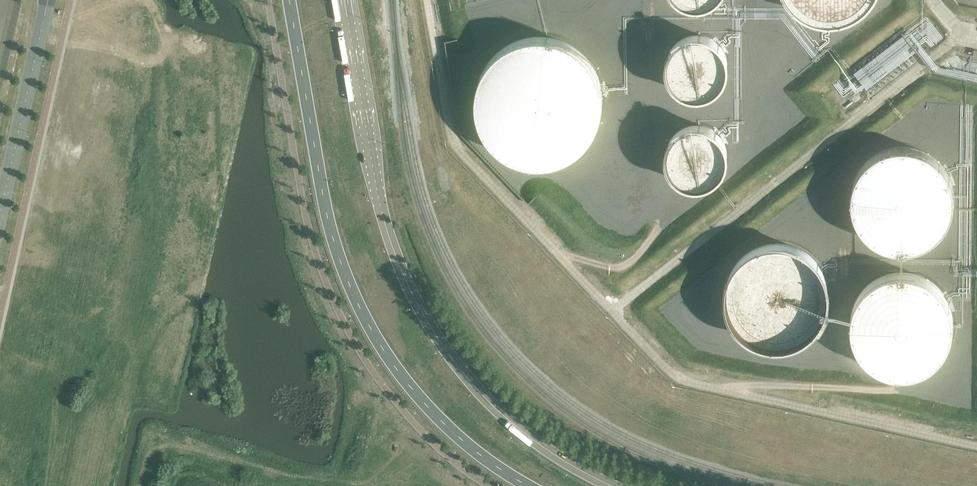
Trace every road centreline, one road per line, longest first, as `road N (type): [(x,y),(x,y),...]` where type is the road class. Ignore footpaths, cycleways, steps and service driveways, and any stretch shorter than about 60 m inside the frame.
road 1 (primary): [(617,485),(561,459),(500,412),(426,320),(387,229),(345,0)]
road 2 (primary): [(290,0),(326,211),(350,288),(374,336),(432,410),(526,485)]
road 3 (unclassified): [(0,220),(48,0)]

